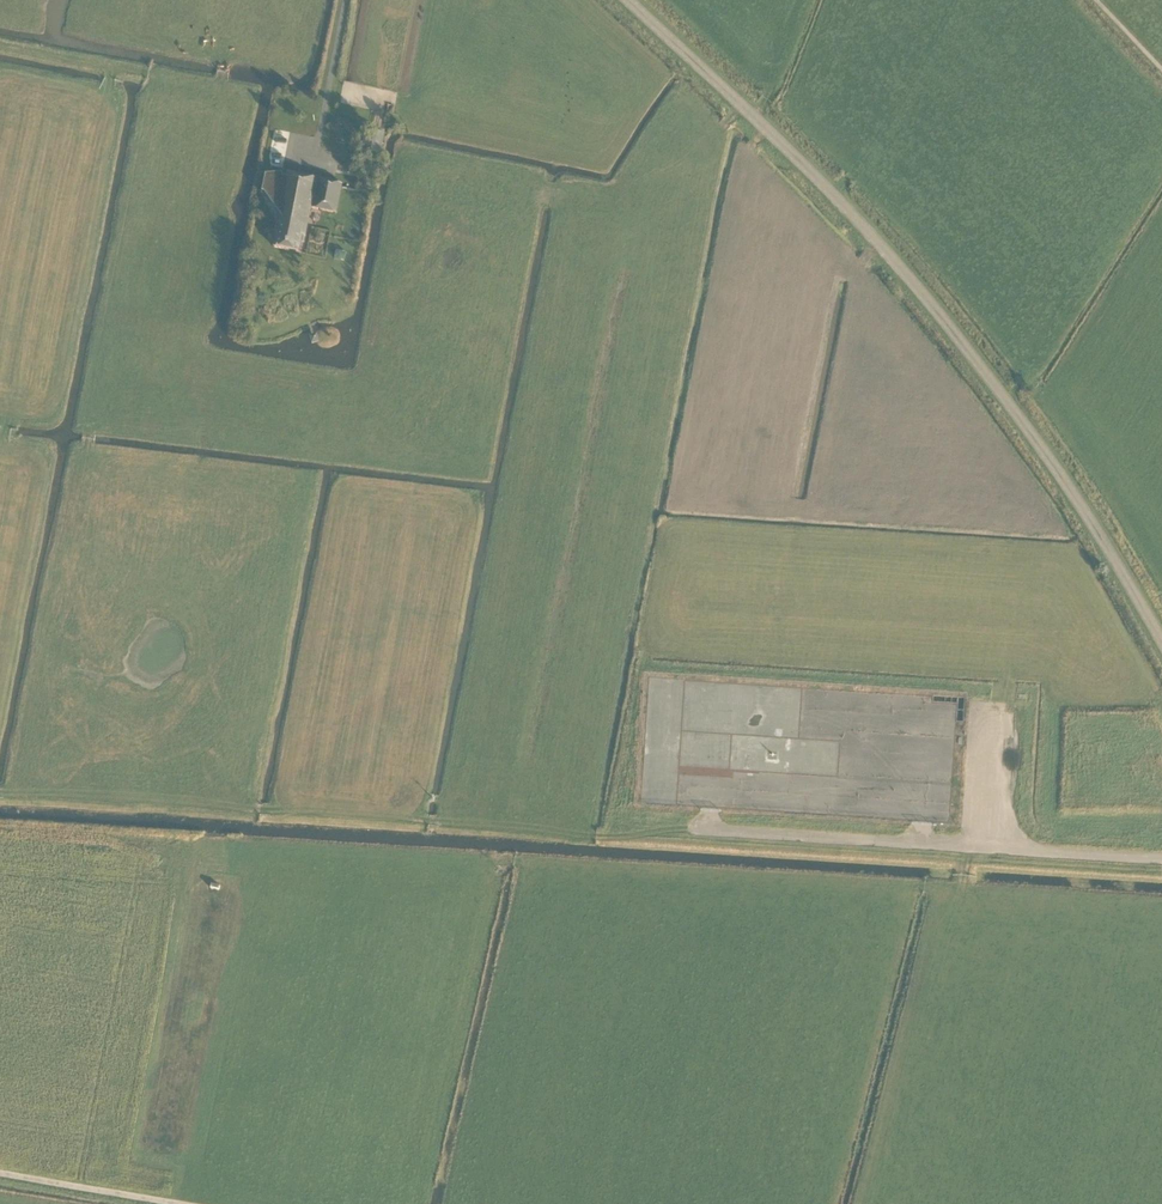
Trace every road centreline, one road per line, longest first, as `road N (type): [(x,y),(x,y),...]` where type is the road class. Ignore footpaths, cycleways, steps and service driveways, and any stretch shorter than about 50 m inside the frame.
road 1 (tertiary): [(1161,647),(1031,436),(919,292),(624,0)]

